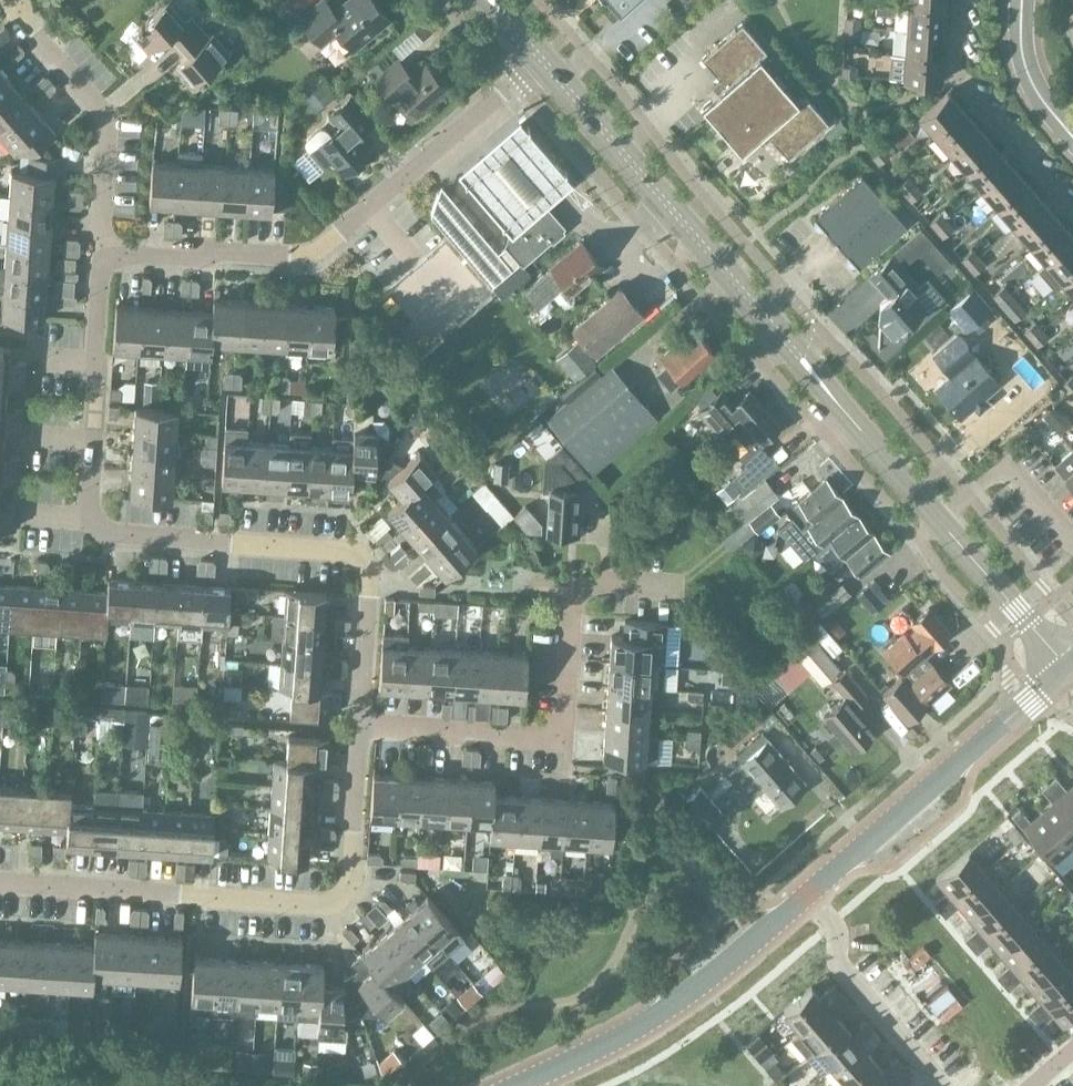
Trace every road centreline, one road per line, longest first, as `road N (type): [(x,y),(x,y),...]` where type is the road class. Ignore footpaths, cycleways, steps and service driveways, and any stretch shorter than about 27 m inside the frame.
road 1 (residential): [(363,731),(369,582),(352,552),(82,533),(96,247)]
road 2 (tertiary): [(940,518),(540,60)]
road 3 (residential): [(96,247),(313,261),(540,60)]
road 4 (residential): [(0,885),(334,904),(348,888),(363,731)]
road 5 (residential): [(363,731),(566,744),(572,602),(619,583),(647,585)]
road 6 (tertiary): [(805,899),(1070,669)]
road 7 (tertiary): [(518,1085),(643,1023),(805,899)]
road 8 (residential): [(96,247),(97,116),(0,15)]
road 9 (residential): [(960,0),(959,83),(1072,213)]
road 10 (residential): [(944,1085),(844,970),(835,930),(805,899)]
road 11 (tertiary): [(1070,669),(940,518)]
road 12 (residential): [(1072,542),(1010,466),(940,518)]
road 13 (tertiary): [(1072,138),(1047,110),(1025,64),(1023,0)]

